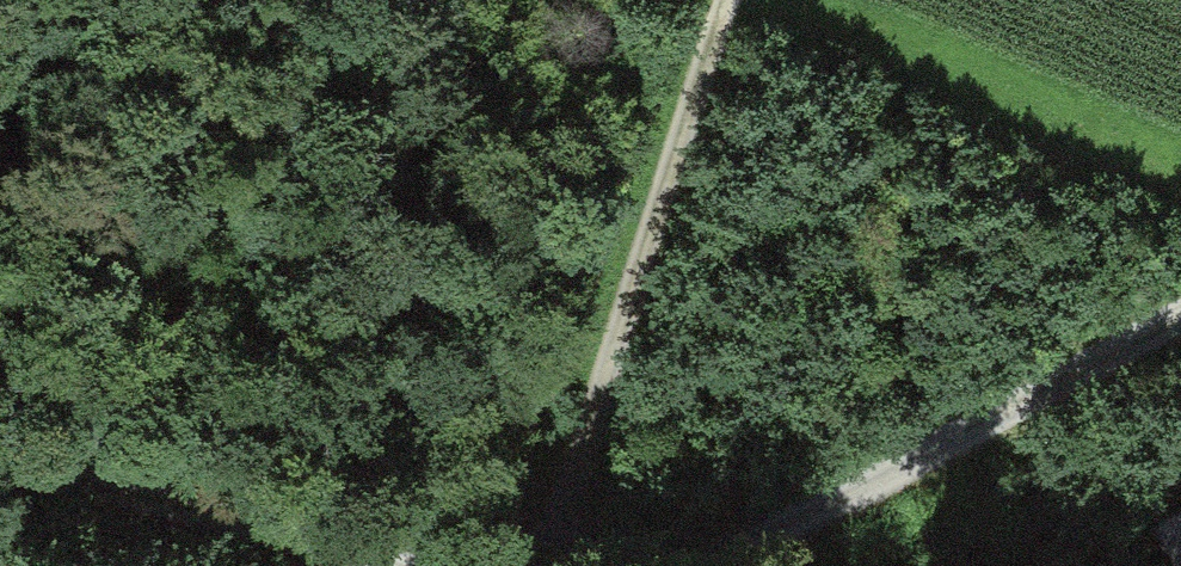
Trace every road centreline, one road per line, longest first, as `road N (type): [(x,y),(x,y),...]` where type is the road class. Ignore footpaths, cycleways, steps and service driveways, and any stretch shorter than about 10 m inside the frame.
road 1 (track): [(532,565),(557,518),(728,0)]
road 2 (track): [(1180,309),(683,565)]
road 3 (track): [(371,565),(0,467)]

